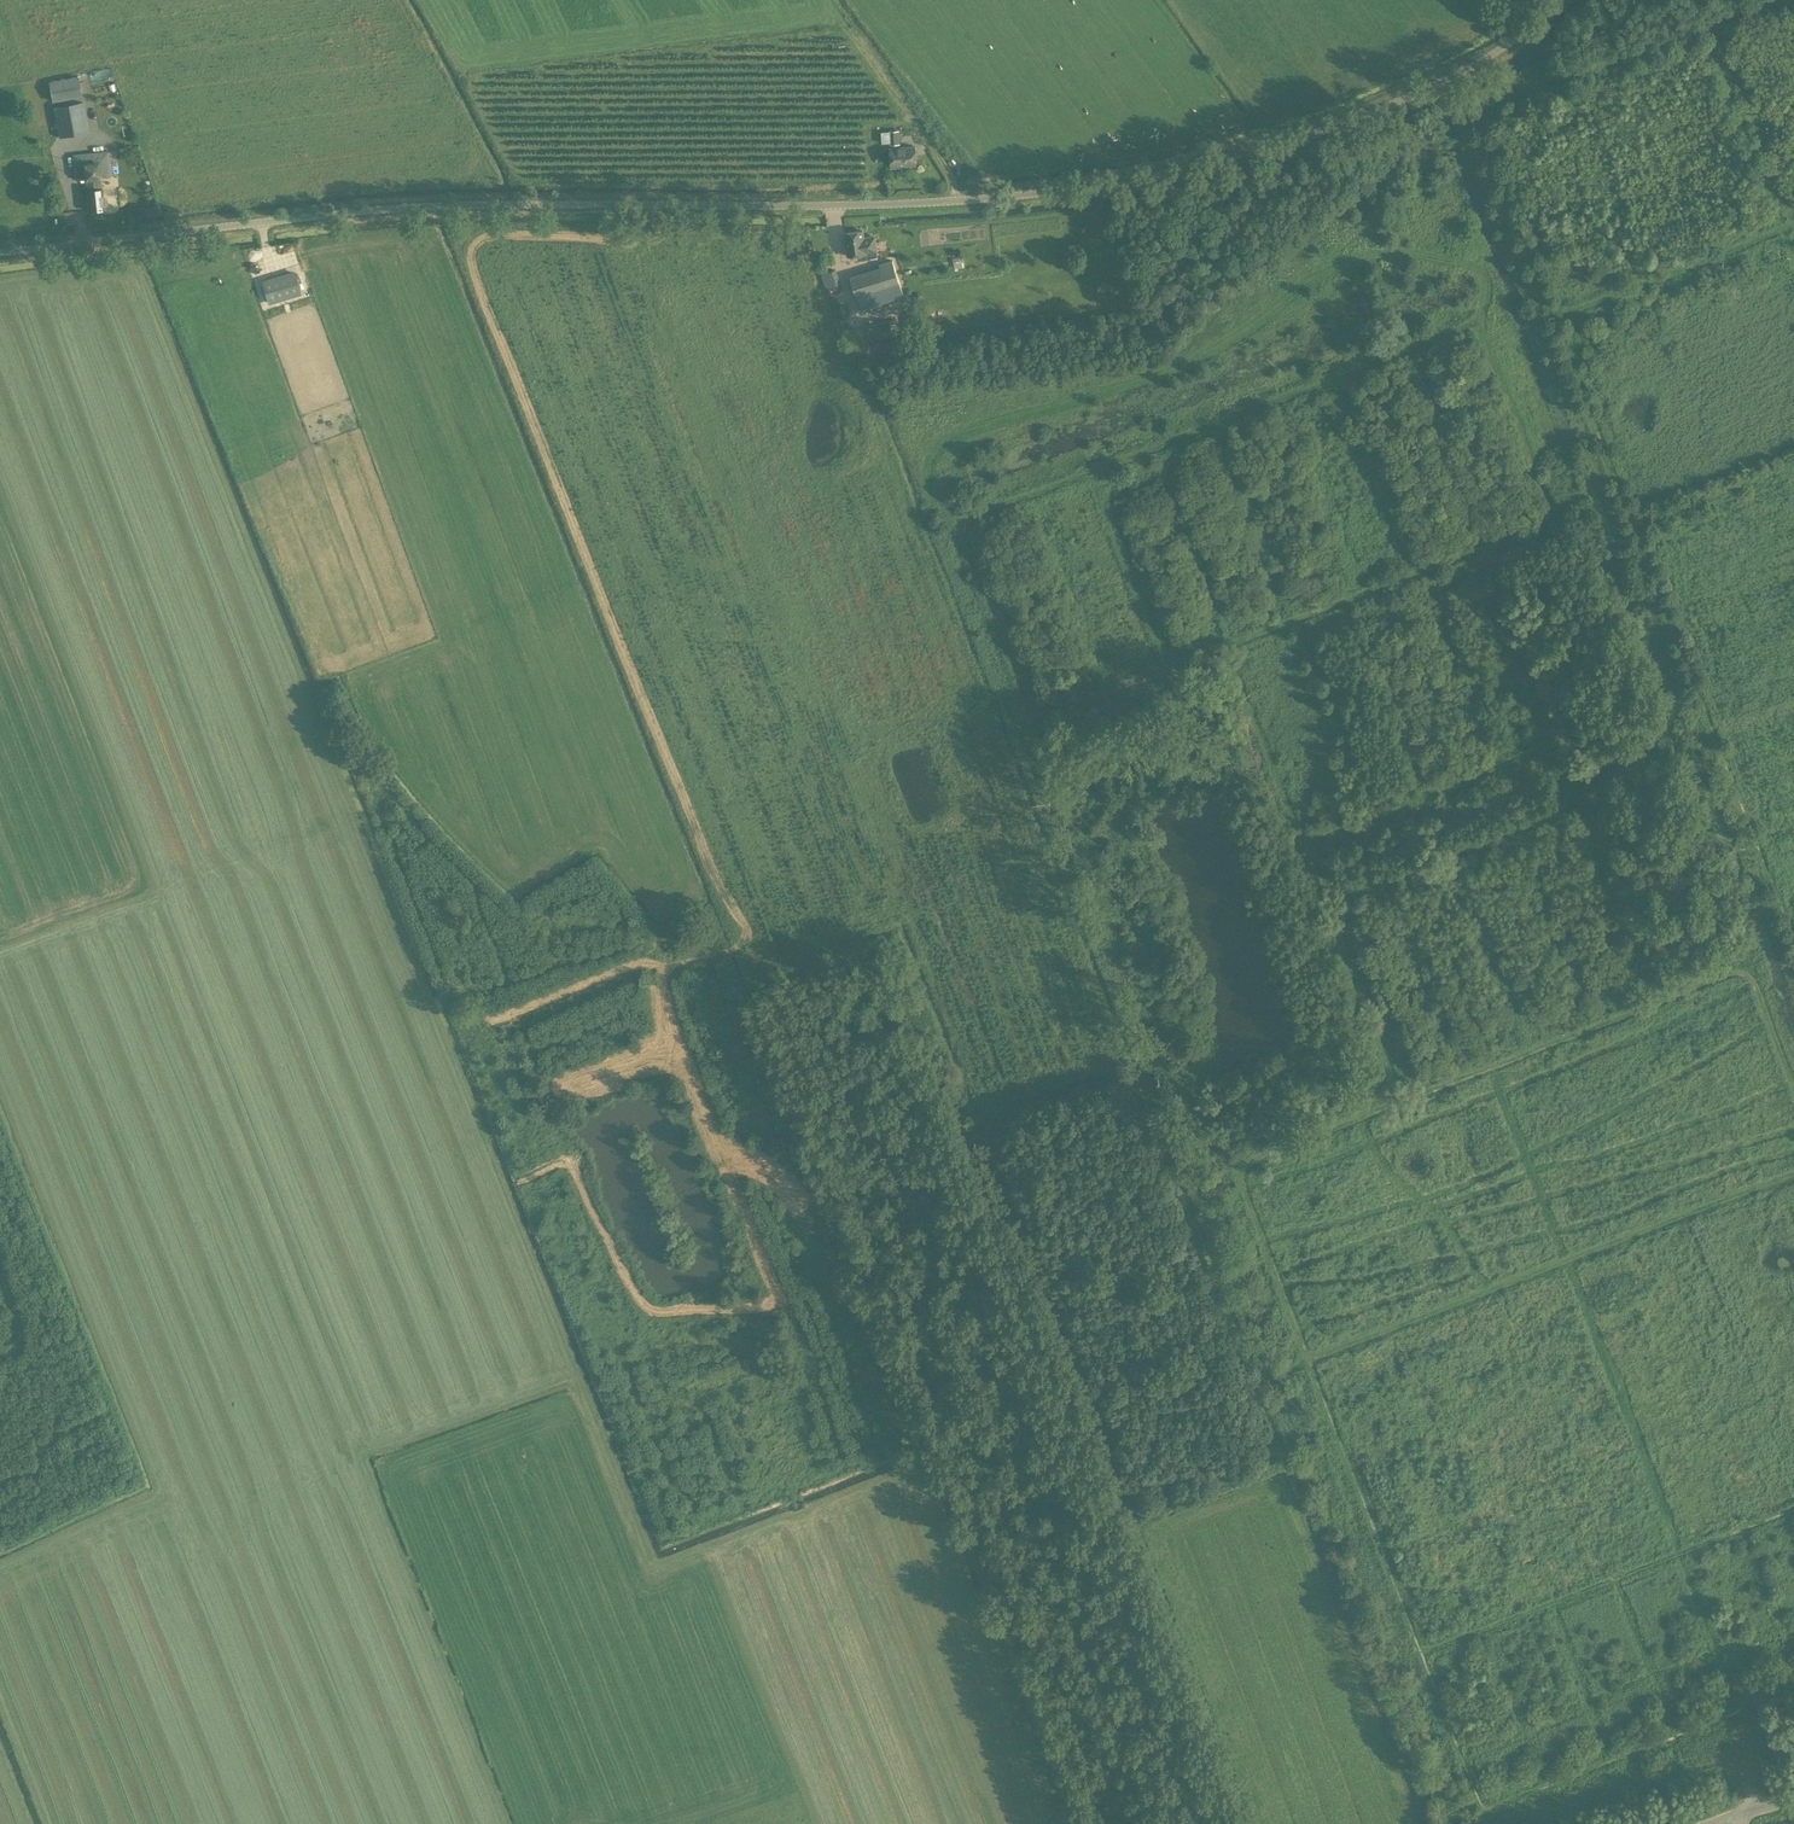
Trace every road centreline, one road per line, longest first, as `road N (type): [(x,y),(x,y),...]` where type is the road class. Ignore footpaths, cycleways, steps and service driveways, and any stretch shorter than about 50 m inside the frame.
road 1 (unclassified): [(0,260),(488,207),(891,208),(1099,189),(1225,163),(1411,99),(1494,53),(1552,0)]

